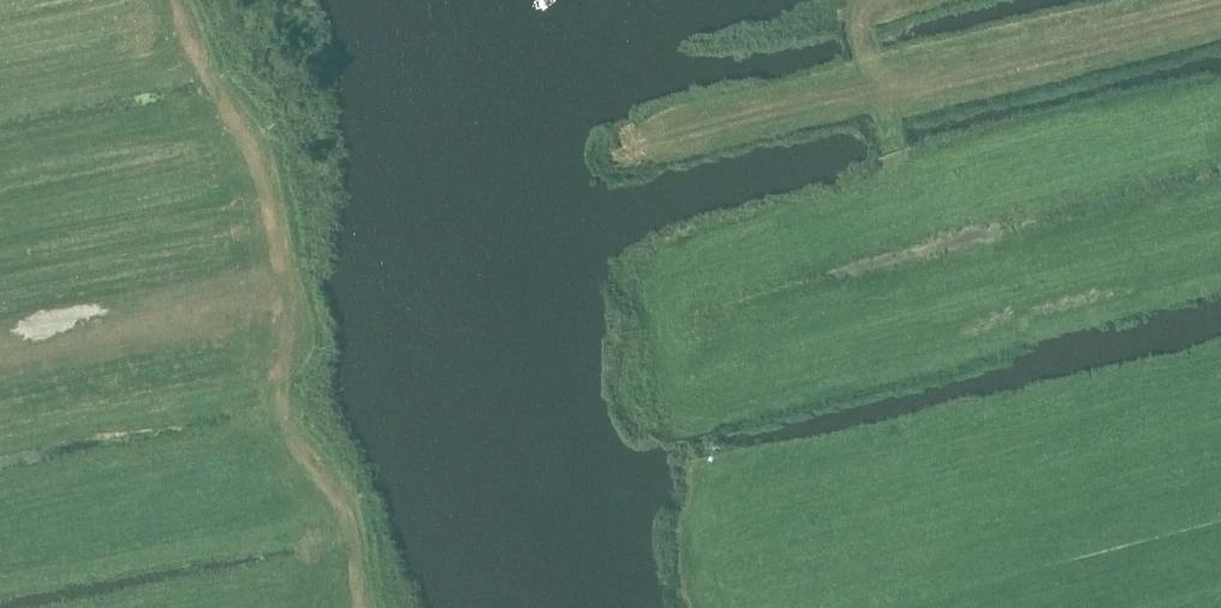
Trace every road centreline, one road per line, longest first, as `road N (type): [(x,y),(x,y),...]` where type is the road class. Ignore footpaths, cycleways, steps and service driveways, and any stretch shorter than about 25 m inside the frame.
road 1 (track): [(189,0),(257,143),(290,291),(273,398),(350,517),(359,607)]

